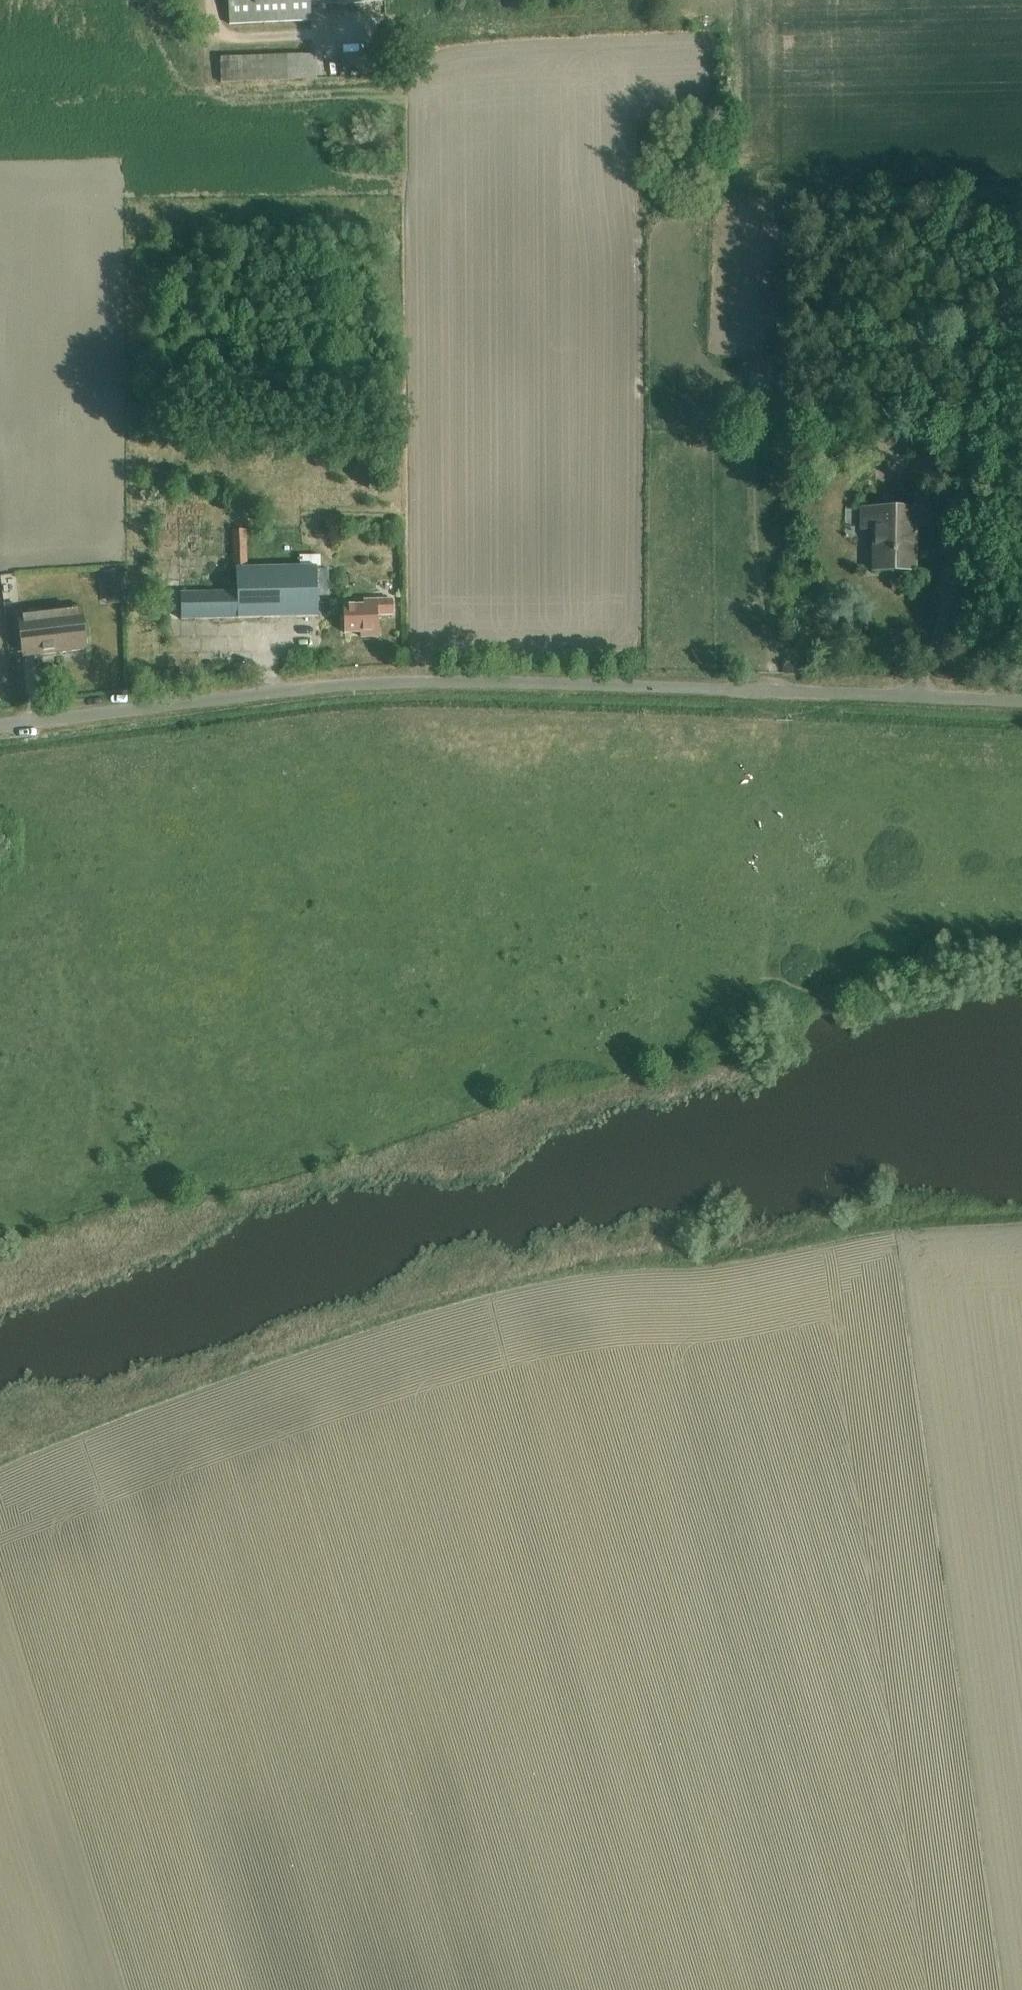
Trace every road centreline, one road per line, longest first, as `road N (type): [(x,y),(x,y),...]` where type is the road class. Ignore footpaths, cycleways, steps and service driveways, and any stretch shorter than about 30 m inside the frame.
road 1 (unclassified): [(0,725),(387,682),(1021,700)]

